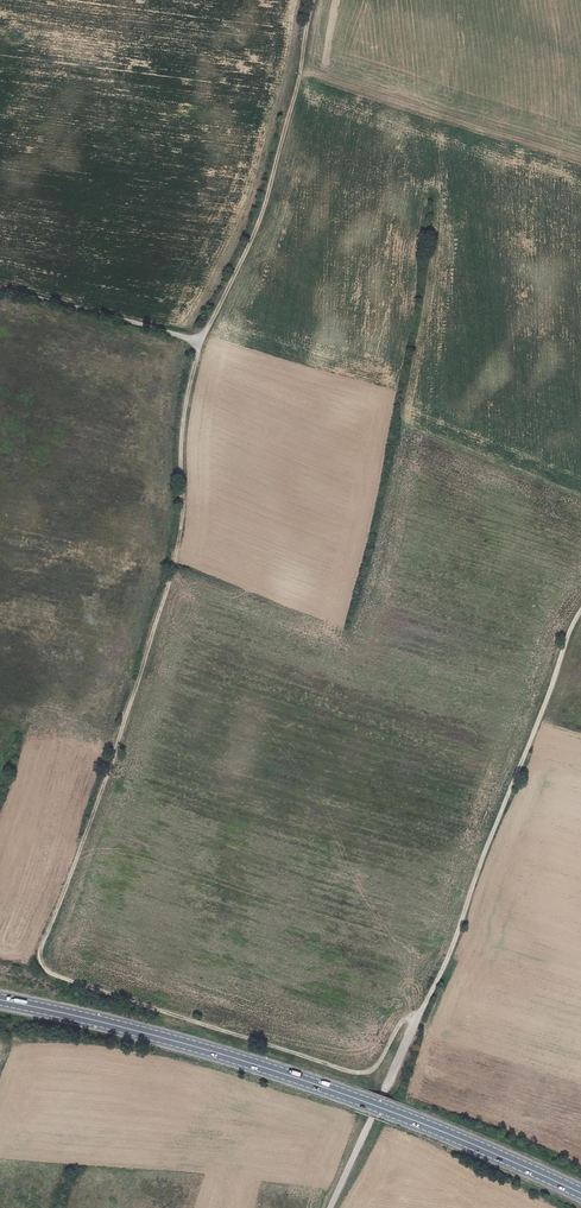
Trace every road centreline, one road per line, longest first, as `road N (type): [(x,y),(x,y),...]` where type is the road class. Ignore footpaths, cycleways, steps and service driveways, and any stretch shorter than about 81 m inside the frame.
road 1 (track): [(580,609),(440,973),(418,1018),(403,1020),(370,1072),(46,969),(41,948),(169,581),(180,530),(182,427),(200,342)]
road 2 (primary): [(580,1194),(351,1097),(194,1046),(0,1001)]
road 3 (track): [(200,342),(262,212),(312,0)]
road 4 (track): [(200,342),(0,288)]

